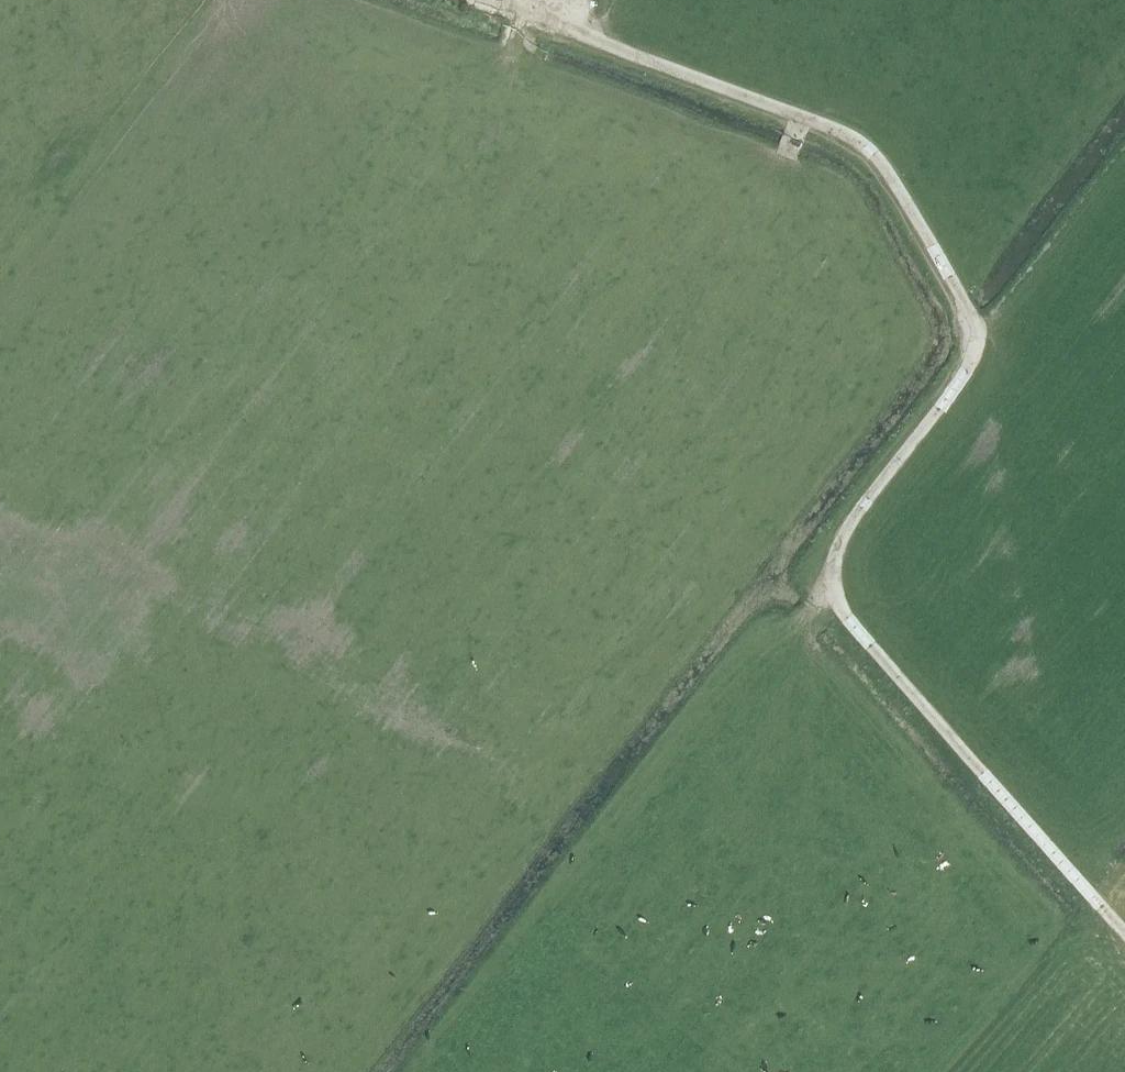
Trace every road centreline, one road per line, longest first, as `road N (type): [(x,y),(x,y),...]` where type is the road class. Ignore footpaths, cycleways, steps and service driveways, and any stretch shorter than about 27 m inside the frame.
road 1 (track): [(1124,932),(835,597),(838,543),(961,378),(973,348),(970,313),(890,176),(849,136),(577,33),(523,0)]

